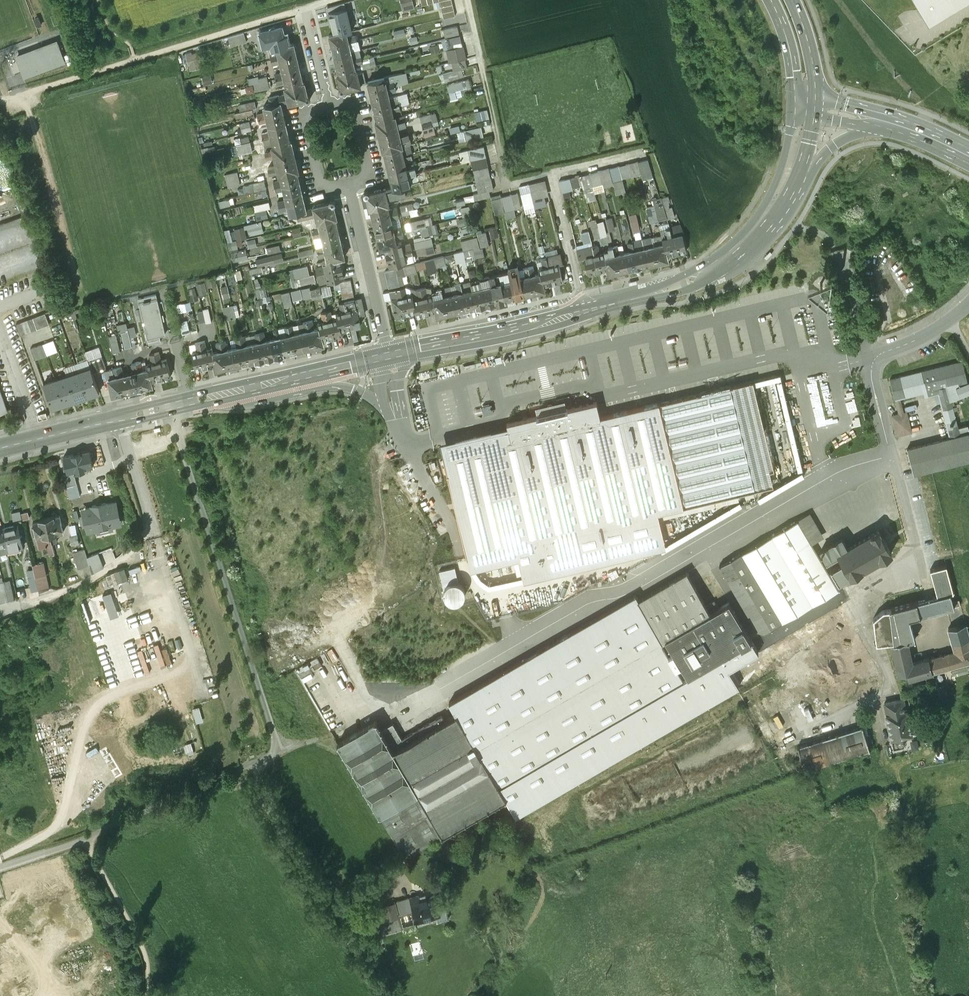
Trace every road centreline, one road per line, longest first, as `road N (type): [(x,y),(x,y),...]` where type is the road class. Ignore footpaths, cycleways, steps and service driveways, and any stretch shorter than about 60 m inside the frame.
road 1 (primary): [(388,353),(684,283),(768,212)]
road 2 (track): [(333,0),(23,93)]
road 3 (primary): [(0,447),(310,372)]
road 4 (track): [(86,840),(258,766)]
road 5 (track): [(0,613),(84,584),(129,557),(152,528)]
road 6 (residential): [(349,184),(388,353)]
road 7 (track): [(921,132),(930,98),(841,0)]
road 8 (residential): [(349,184),(323,191),(303,111),(329,105)]
road 9 (residential): [(329,105),(352,100),(371,179),(349,184)]

